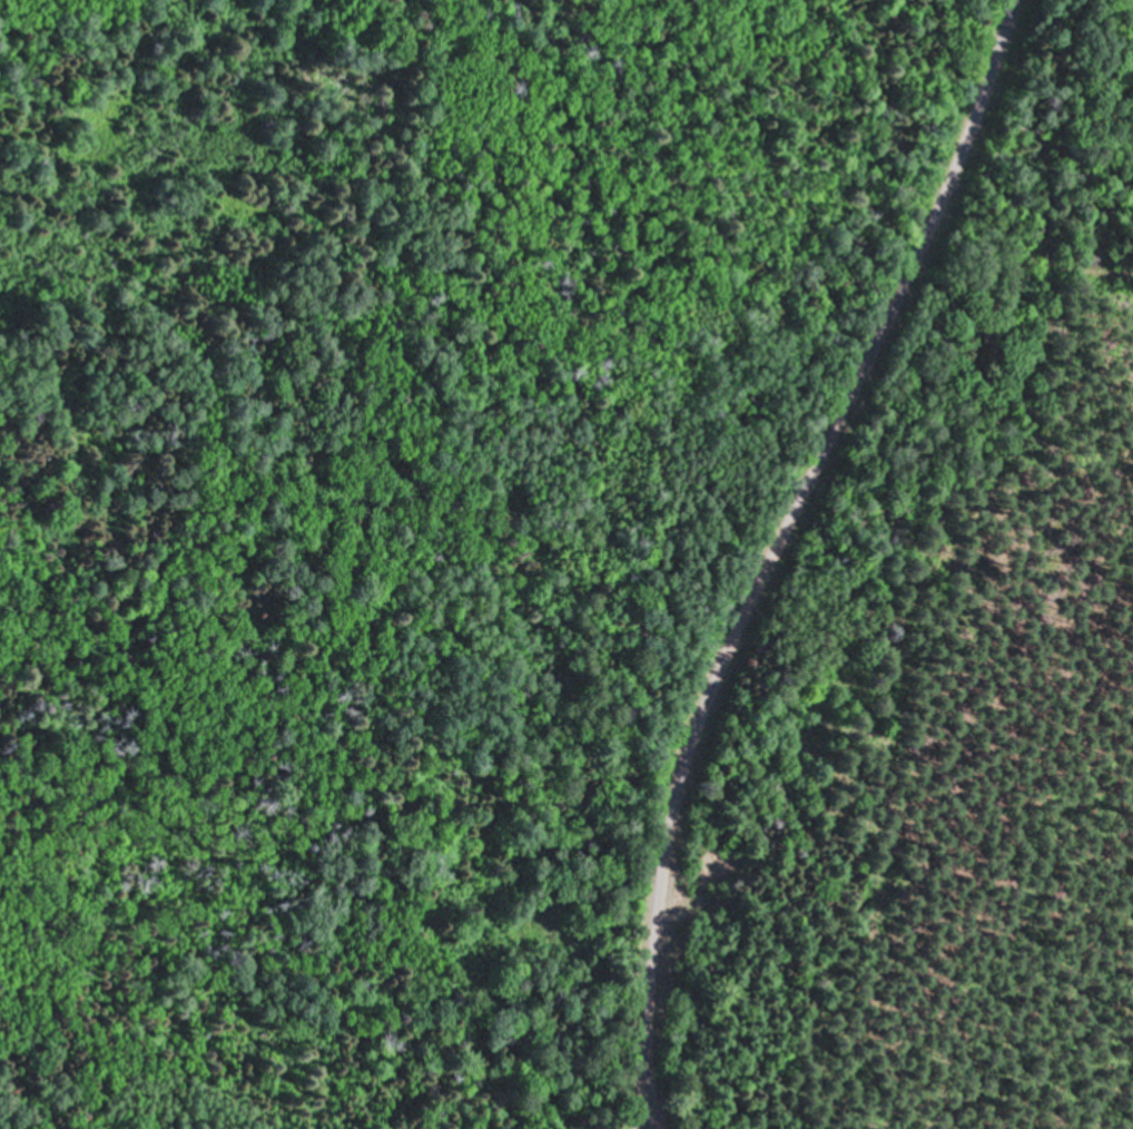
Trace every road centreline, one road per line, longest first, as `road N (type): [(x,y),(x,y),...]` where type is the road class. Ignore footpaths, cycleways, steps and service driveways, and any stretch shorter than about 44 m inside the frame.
road 1 (residential): [(1018,0),(946,204),(712,673),(658,866),(634,1128)]

